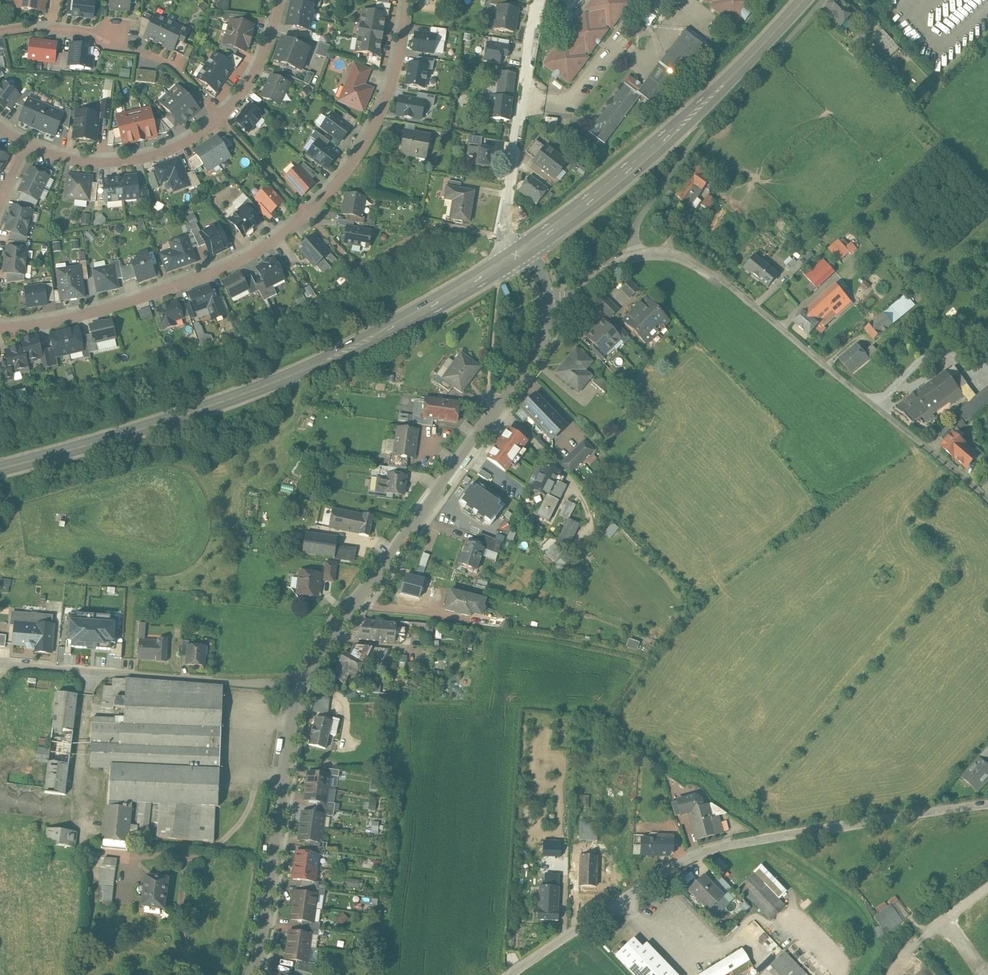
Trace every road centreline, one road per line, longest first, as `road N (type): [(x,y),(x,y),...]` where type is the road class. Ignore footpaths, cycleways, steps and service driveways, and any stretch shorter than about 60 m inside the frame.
road 1 (secondary): [(0,466),(298,373),(517,254)]
road 2 (residential): [(545,303),(638,255),(688,259),(987,500)]
road 3 (residential): [(987,804),(704,851),(510,974)]
road 4 (residential): [(545,303),(537,353),(302,684)]
road 5 (secondary): [(517,254),(689,114),(806,0)]
road 6 (residential): [(306,214),(248,256),(204,274),(68,317),(0,327)]
road 7 (residential): [(0,663),(302,684)]
road 8 (residential): [(302,684),(252,974)]
road 9 (residential): [(220,117),(174,68),(114,35),(0,31)]
road 10 (residential): [(406,0),(396,64),(369,134),(306,214)]
road 11 (residential): [(505,227),(484,233),(435,224),(356,270),(306,214)]
road 12 (residential): [(540,0),(505,227)]
road 13 (residential): [(220,117),(184,143),(130,160),(80,160),(28,144)]
road 14 (residential): [(280,0),(246,88),(220,117)]
road 15 (residential): [(306,214),(220,117)]

